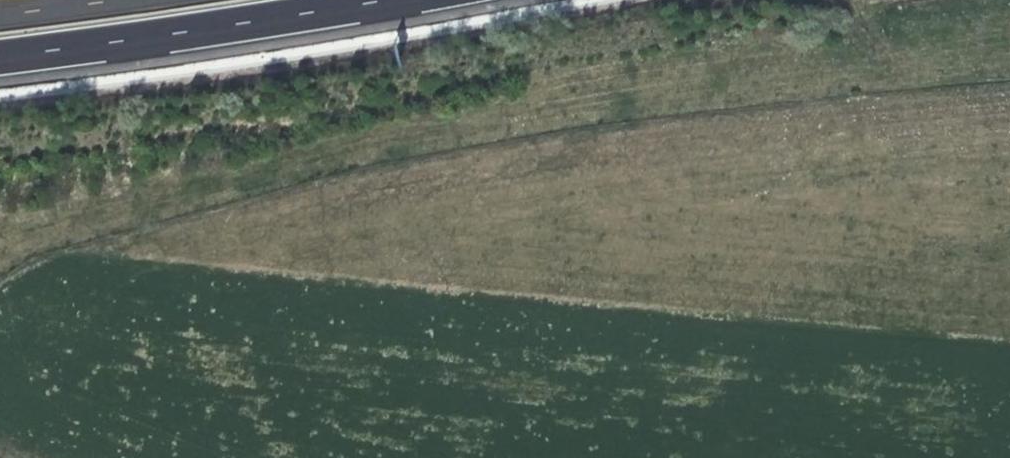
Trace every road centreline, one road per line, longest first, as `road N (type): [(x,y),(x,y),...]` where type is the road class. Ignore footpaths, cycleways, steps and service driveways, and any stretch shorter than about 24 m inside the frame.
road 1 (motorway): [(0,55),(367,0)]

